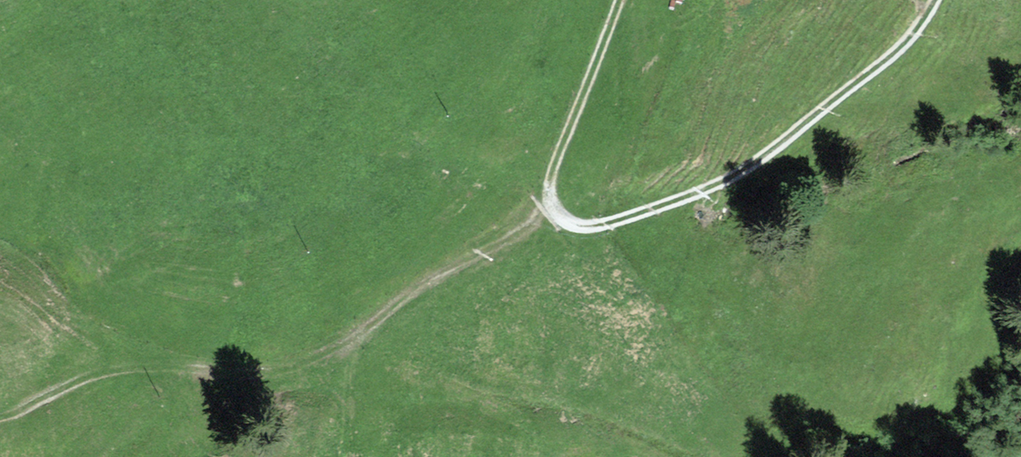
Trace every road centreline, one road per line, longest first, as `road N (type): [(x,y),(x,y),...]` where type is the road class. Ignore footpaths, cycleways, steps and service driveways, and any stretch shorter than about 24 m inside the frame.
road 1 (track): [(937,0),(896,53),(717,184),(602,225),(564,222),(552,207)]
road 2 (track): [(352,346),(266,381),(155,366),(95,374),(0,423)]
road 3 (track): [(552,207),(507,243),(416,290),(352,346)]
road 4 (track): [(552,207),(551,179),(622,0)]

